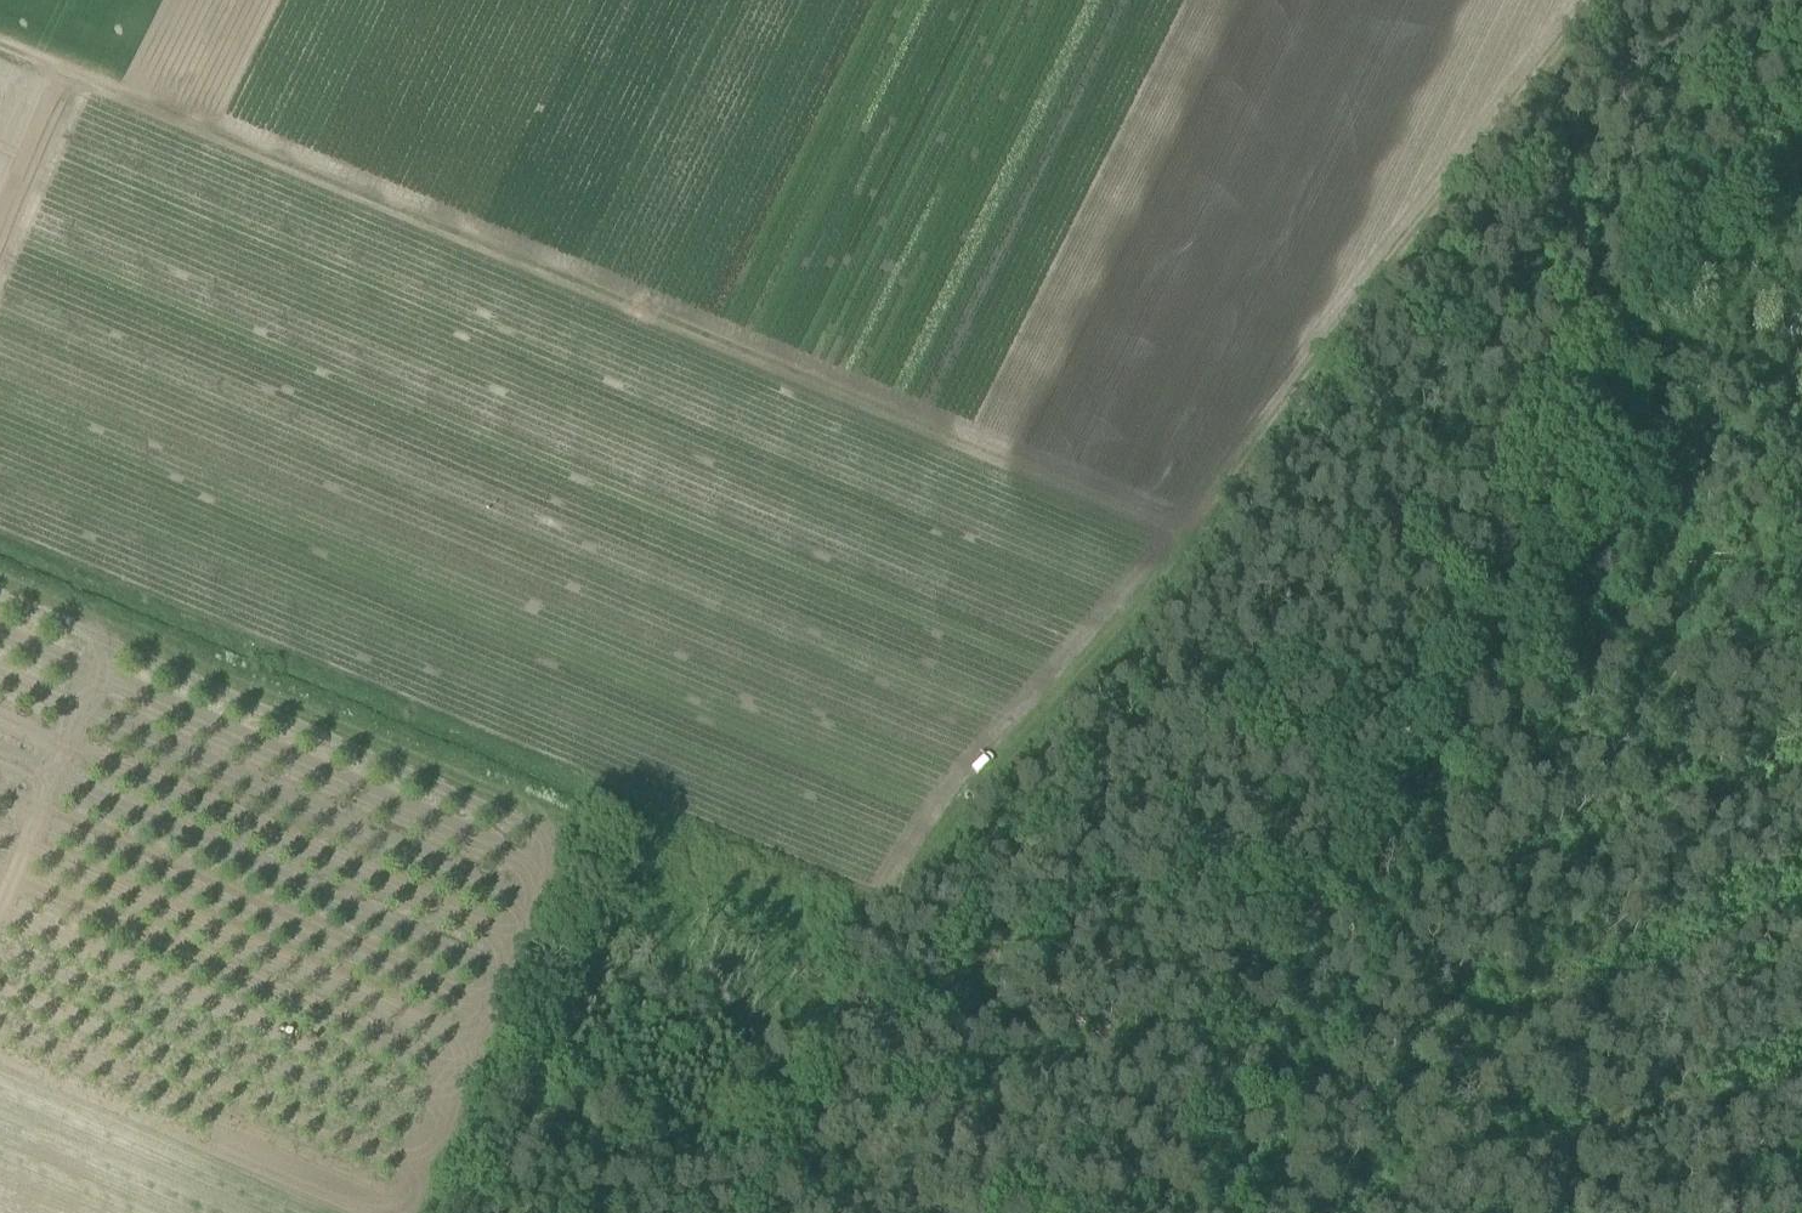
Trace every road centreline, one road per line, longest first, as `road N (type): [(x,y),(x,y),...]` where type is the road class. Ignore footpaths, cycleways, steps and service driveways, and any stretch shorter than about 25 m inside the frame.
road 1 (track): [(1160,1212),(1531,509),(1638,279),(1801,14)]
road 2 (track): [(0,44),(1184,536)]
road 3 (track): [(1620,0),(1184,536)]

